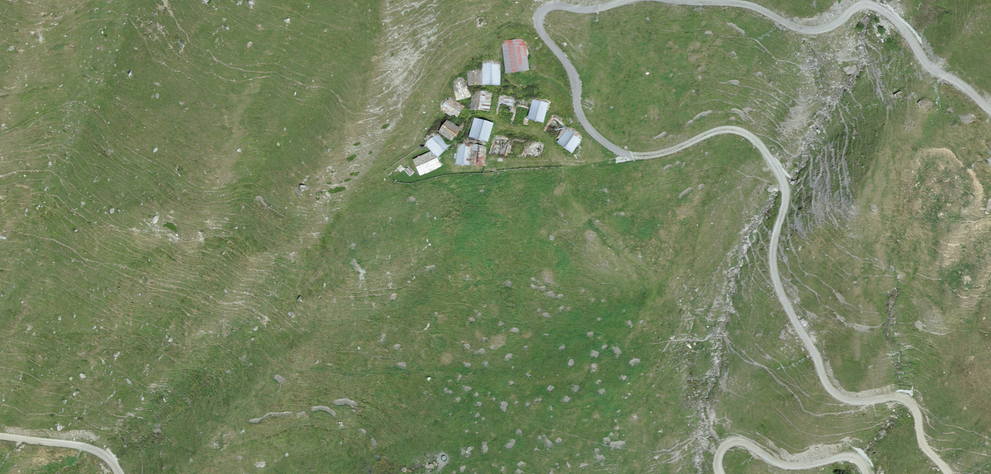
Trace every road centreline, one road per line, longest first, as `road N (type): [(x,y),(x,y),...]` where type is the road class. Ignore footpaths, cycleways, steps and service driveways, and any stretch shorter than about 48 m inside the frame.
road 1 (track): [(947,473),(922,445),(904,401),(845,401),(828,389),(777,288),(774,242),(788,200),(757,145),(718,131),(667,153),(630,157),(592,135),(579,116),(572,75),(537,18),(554,6),(599,10),(632,0)]
road 2 (track): [(668,0),(746,6),(805,30),(827,28),(862,6),(877,9),(924,64),(990,111)]
road 3 (track): [(718,473),(722,450),(734,443),(787,468),(850,459),(866,473)]
road 4 (track): [(630,157),(491,168)]
road 5 (track): [(0,436),(92,449),(118,473)]

